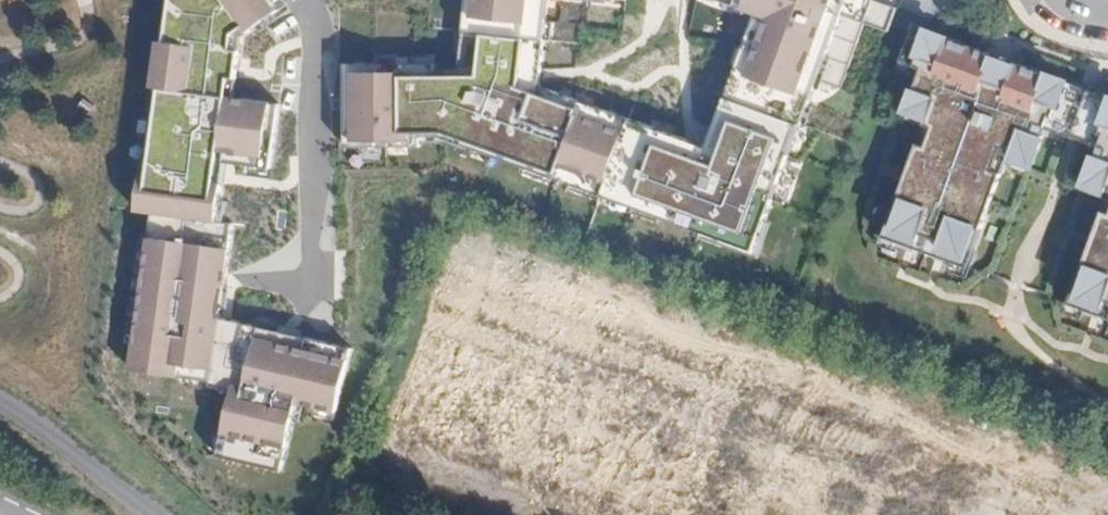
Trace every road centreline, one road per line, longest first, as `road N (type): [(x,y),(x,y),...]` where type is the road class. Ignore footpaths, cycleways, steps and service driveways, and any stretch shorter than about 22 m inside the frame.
road 1 (primary): [(153,514),(0,410)]

